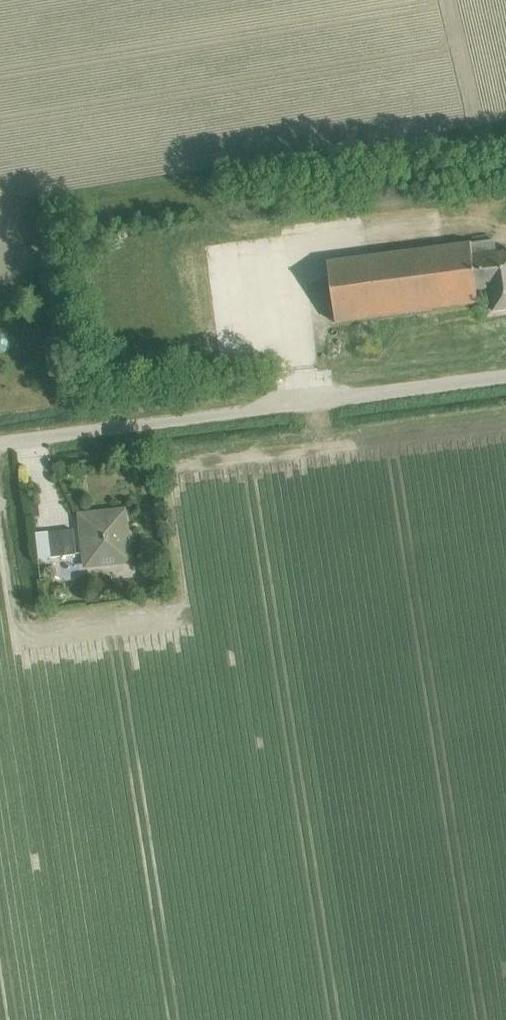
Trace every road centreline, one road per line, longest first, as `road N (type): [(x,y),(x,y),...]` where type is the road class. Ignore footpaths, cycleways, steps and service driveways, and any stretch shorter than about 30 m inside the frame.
road 1 (unclassified): [(0,444),(505,377)]

